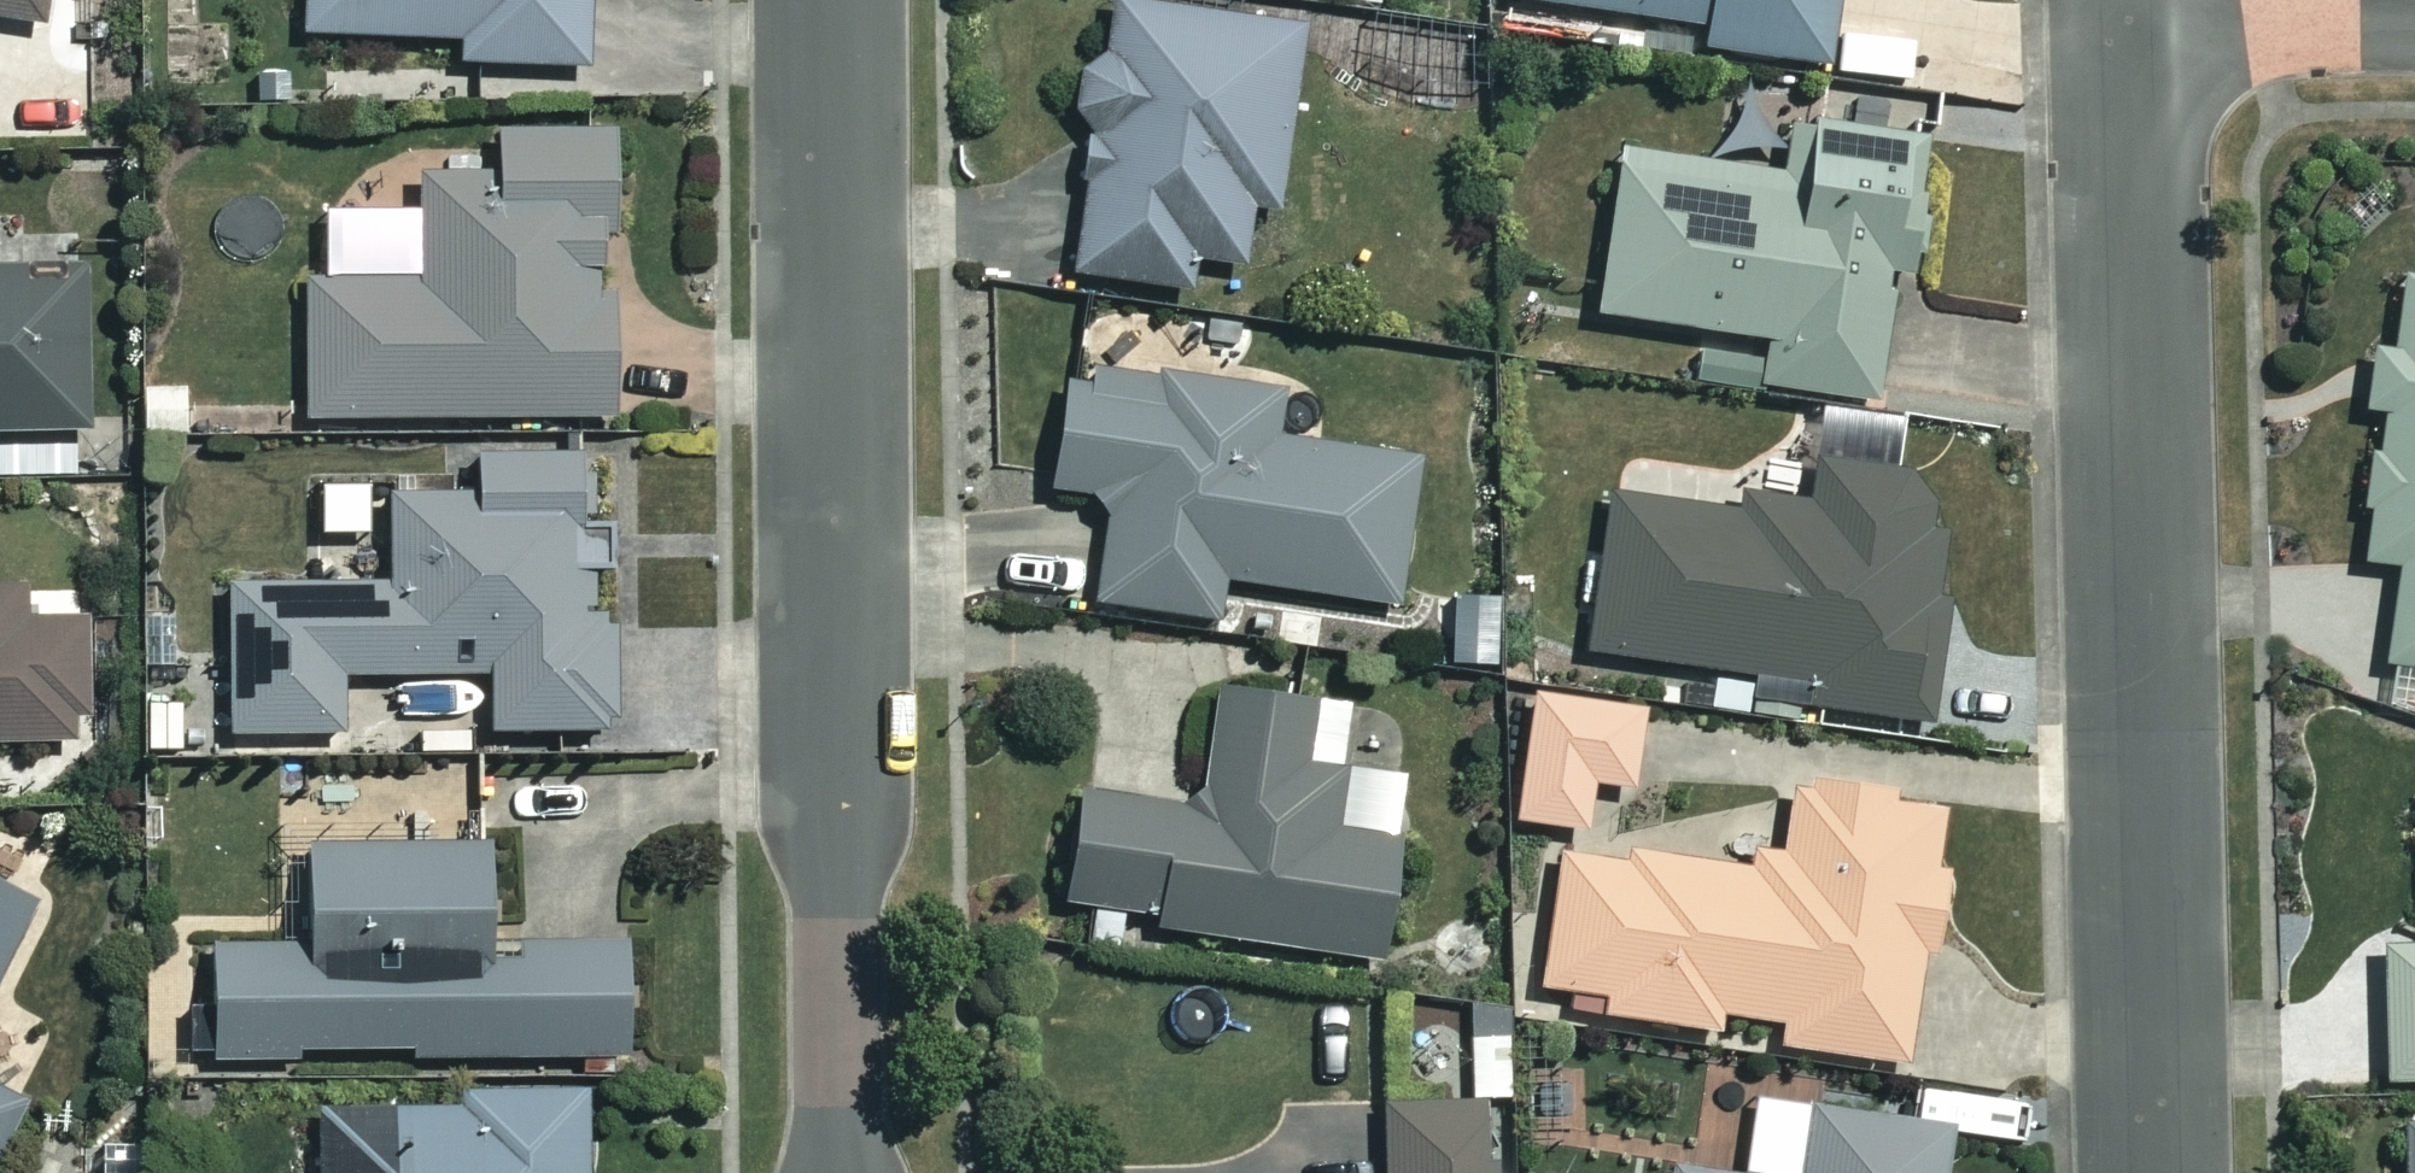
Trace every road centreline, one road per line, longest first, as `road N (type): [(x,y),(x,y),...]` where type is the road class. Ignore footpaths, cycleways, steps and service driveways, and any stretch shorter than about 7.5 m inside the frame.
road 1 (residential): [(839,1172),(829,0)]
road 2 (residential): [(2133,14),(2156,1172)]
road 3 (residential): [(2414,7),(2133,14)]

